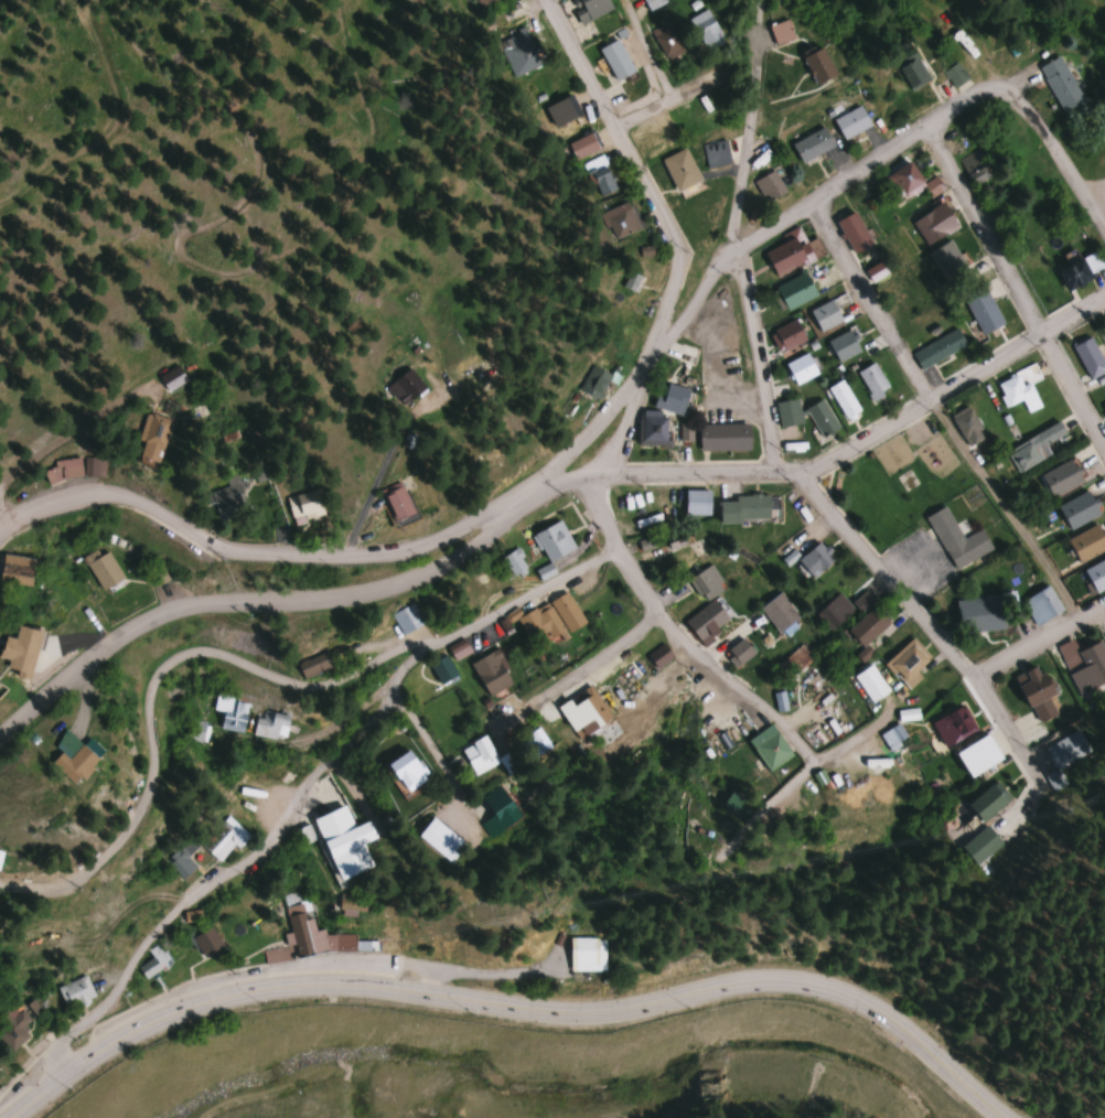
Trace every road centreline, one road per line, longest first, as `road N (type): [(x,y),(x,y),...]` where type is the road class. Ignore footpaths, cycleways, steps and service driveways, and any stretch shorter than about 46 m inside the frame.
road 1 (residential): [(0,525),(63,502),(110,497),(151,509),(234,556),(366,561),(427,548),(530,493),(578,481),(820,466),(1104,300)]
road 2 (primary): [(14,1117),(131,1025),(221,988),(277,979),(539,1012),(790,982),(878,1013),(967,1097),(1001,1117)]
road 3 (residential): [(620,552),(441,642),(400,644),(361,671),(311,686),(208,649),(179,654),(151,688),(140,804),(76,875),(51,888),(0,885)]
road 4 (residential): [(54,1089),(60,1041),(104,1006),(176,911),(237,863),(388,706),(404,664),(441,642)]
road 5 (residential): [(0,736),(96,651),(157,614),(334,599),(416,578),(474,549),(530,493)]
road 6 (residential): [(530,493),(604,420),(652,357),(679,270),(668,227),(549,0)]
road 7 (residential): [(1043,784),(980,687),(798,469)]
road 8 (residential): [(929,135),(1104,453)]
road 9 (residential): [(806,753),(657,613),(578,481)]
road 10 (residential): [(652,357),(693,311),(730,241),(757,29)]
road 11 (residential): [(1006,85),(814,206),(725,251)]
road 12 (residential): [(814,206),(931,402)]
road 13 (residential): [(772,470),(745,295),(725,251)]
road 14 (residential): [(494,730),(657,613)]
road 15 (residential): [(1104,237),(1064,162),(1006,85)]
road 16 (residential): [(1104,608),(973,679)]
road 17 (residential): [(394,689),(463,803)]

